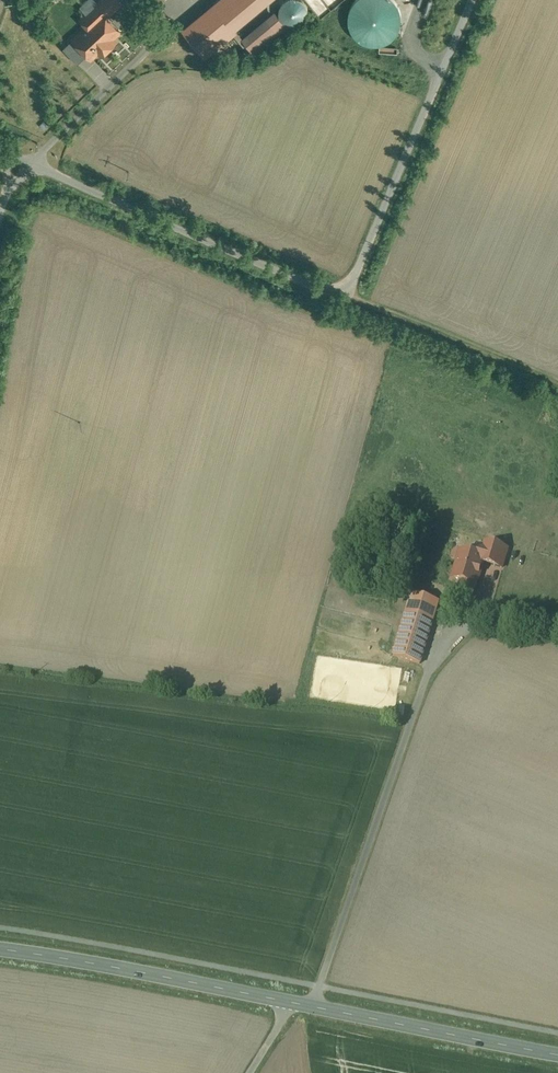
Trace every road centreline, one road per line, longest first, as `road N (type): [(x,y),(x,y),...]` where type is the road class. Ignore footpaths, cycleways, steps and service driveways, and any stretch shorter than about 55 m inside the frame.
road 1 (residential): [(475,0),(346,308),(20,150)]
road 2 (primary): [(0,950),(291,1003)]
road 3 (primary): [(291,1003),(557,1055)]

